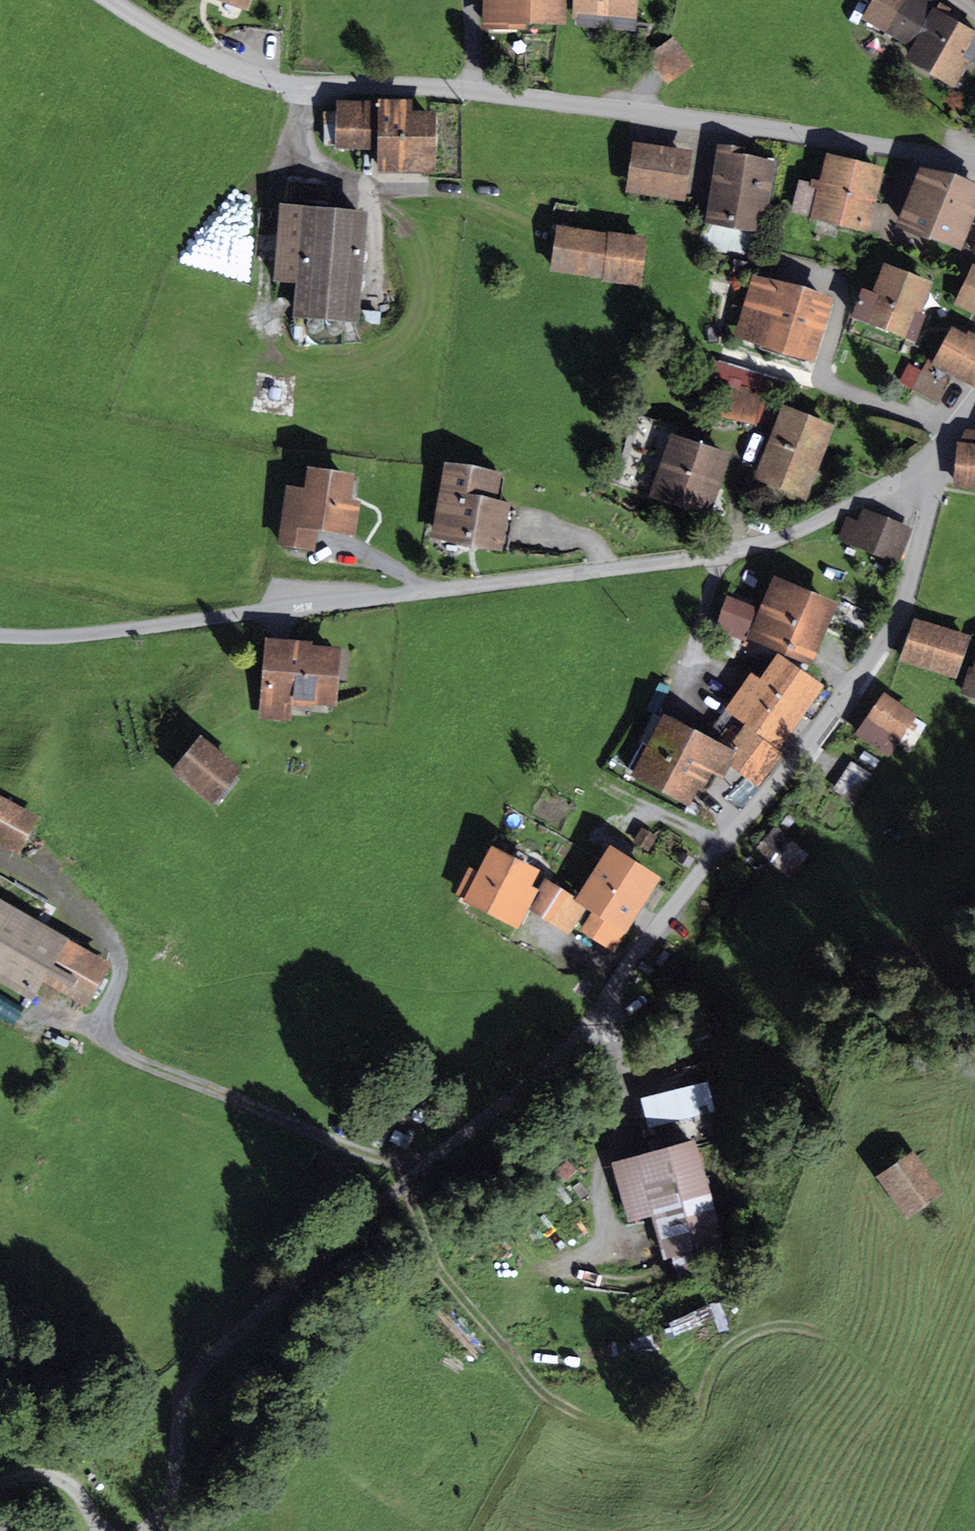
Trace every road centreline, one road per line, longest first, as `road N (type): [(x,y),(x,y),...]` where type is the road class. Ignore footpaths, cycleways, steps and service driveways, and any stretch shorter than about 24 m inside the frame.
road 1 (residential): [(974,165),(473,91),(257,79),(112,0)]
road 2 (track): [(407,1180),(434,1259),(456,1294),(559,1405),(618,1432),(683,1438),(726,1348),(750,1331),(788,1325),(822,1333),(875,1366),(974,1463)]
road 3 (residential): [(927,462),(933,488),(892,629),(607,996)]
road 4 (track): [(421,1168),(362,1152),(129,1055),(105,1024),(121,965),(113,944),(70,895),(0,857)]
road 5 (residential): [(927,462),(800,530),(737,548),(411,593)]
road 6 (track): [(145,1530),(175,1498),(186,1387),(200,1363),(284,1304),(421,1168)]
road 7 (unclassified): [(411,593),(78,637),(0,636)]
road 8 (track): [(607,996),(421,1168)]
road 9 (track): [(0,1483),(55,1473),(106,1530)]

